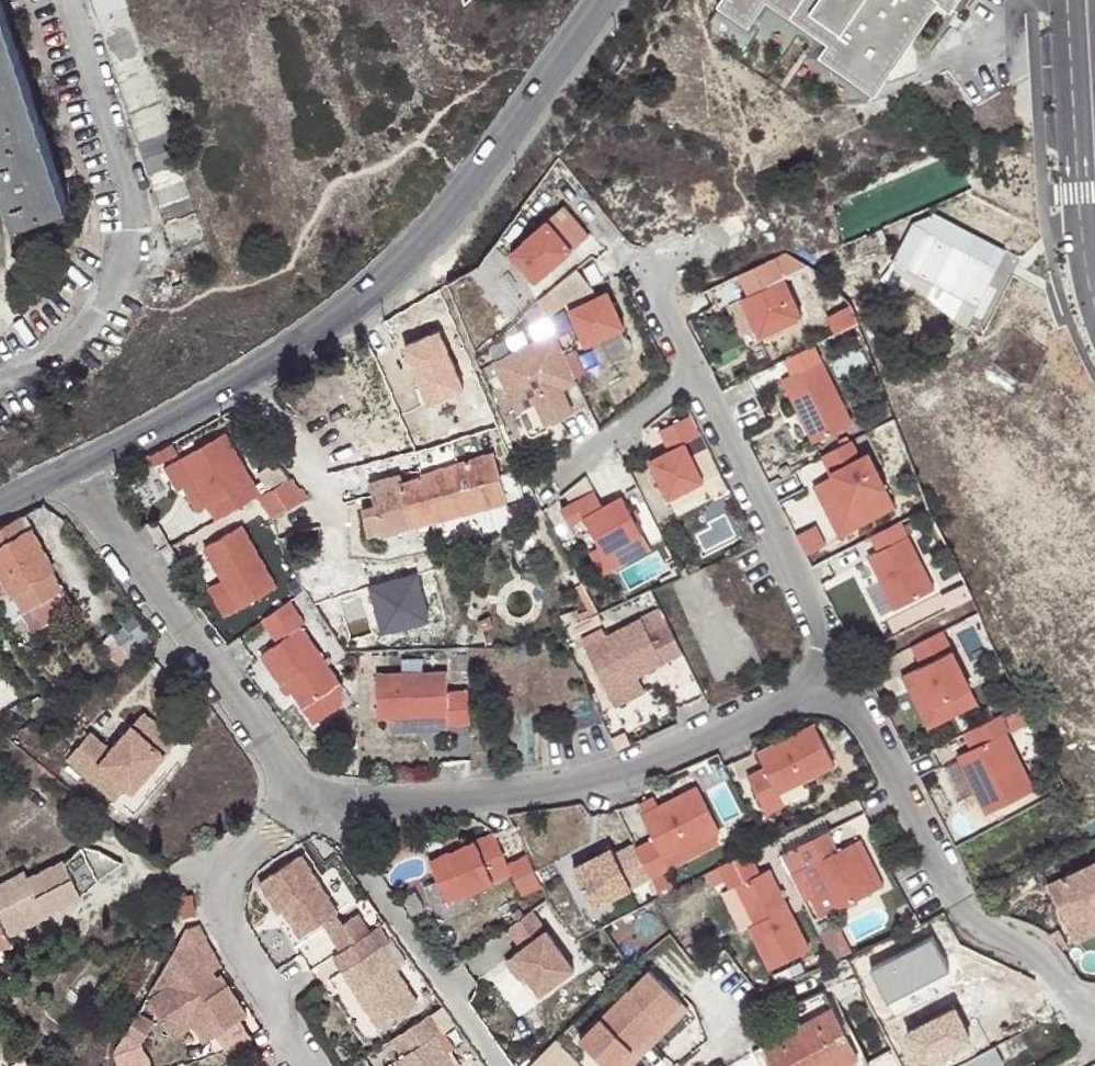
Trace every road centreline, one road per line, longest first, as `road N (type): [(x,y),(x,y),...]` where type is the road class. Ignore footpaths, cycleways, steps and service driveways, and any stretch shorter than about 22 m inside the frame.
road 1 (residential): [(66,468),(187,410),(357,303),(441,217),(599,0)]
road 2 (residential): [(837,677),(624,769),(311,809)]
road 3 (residential): [(1087,1014),(1030,949),(975,922),(837,677)]
road 4 (residential): [(66,468),(311,809)]
road 5 (residential): [(692,369),(837,677)]
road 6 (residential): [(311,809),(495,1065)]
road 7 (residential): [(1094,301),(1068,0)]
road 8 (residential): [(692,369),(550,486)]

